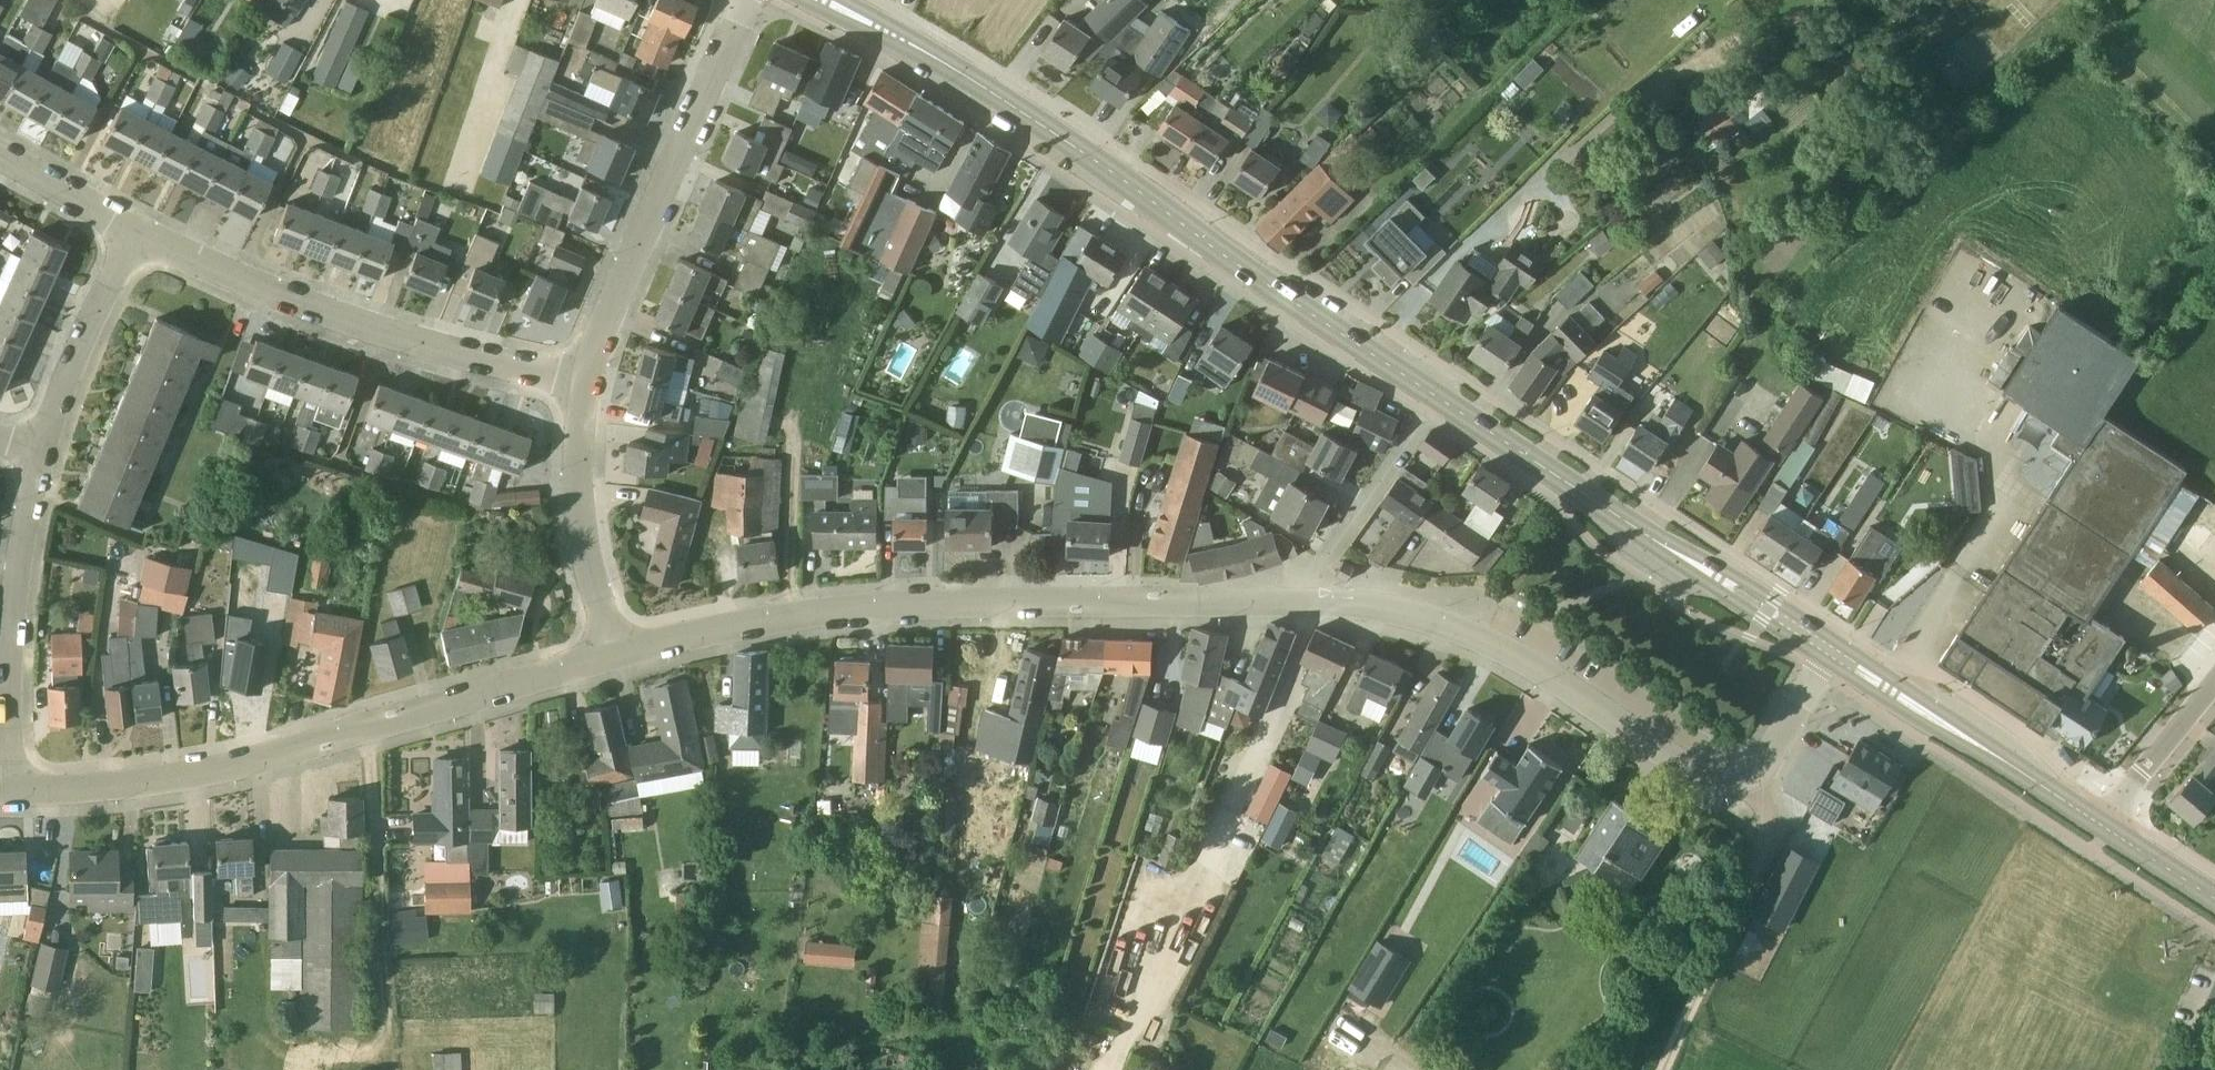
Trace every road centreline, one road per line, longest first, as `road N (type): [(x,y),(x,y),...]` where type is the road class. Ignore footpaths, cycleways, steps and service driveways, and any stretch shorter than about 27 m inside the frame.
road 1 (secondary): [(1436,398),(1030,117),(824,0)]
road 2 (unclassified): [(1300,602),(873,606),(615,653)]
road 3 (unclassified): [(1834,652),(1761,766),(1749,776),(1713,779),(1513,653),(1452,626),(1300,602)]
road 4 (residential): [(11,791),(168,777),(267,755),(615,653)]
road 5 (residential): [(588,384),(374,329),(136,232)]
road 6 (secondary): [(1834,652),(1436,398)]
road 7 (residential): [(588,384),(619,290),(748,0)]
road 8 (residential): [(11,791),(14,610),(43,447)]
road 9 (track): [(366,727),(391,1069)]
road 10 (secondary): [(2104,826),(1834,652)]
road 11 (track): [(1749,776),(1765,808),(1763,845),(1663,1069)]
road 12 (residential): [(615,653),(583,526),(588,384)]
road 13 (residential): [(1300,602),(1436,398)]
road 14 (residential): [(43,447),(136,232)]
road 15 (unclassified): [(2104,826),(2214,684)]
road 16 (residential): [(136,232),(0,156)]
road 17 (secondary): [(2214,897),(2104,826)]

